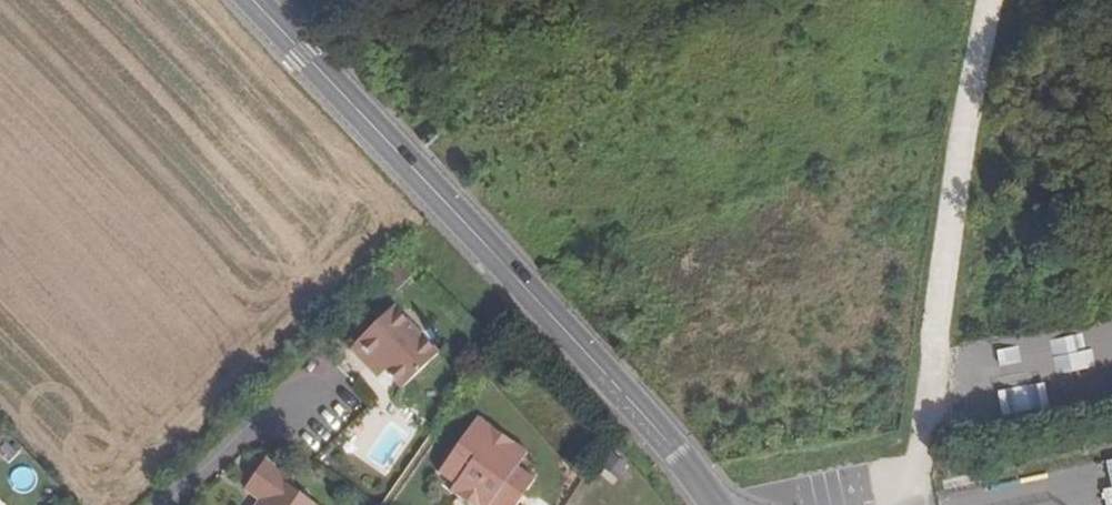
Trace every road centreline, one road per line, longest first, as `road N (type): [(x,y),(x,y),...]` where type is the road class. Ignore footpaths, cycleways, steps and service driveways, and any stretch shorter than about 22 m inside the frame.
road 1 (tertiary): [(713,504),(681,457),(252,0)]
road 2 (residential): [(299,383),(170,504)]

